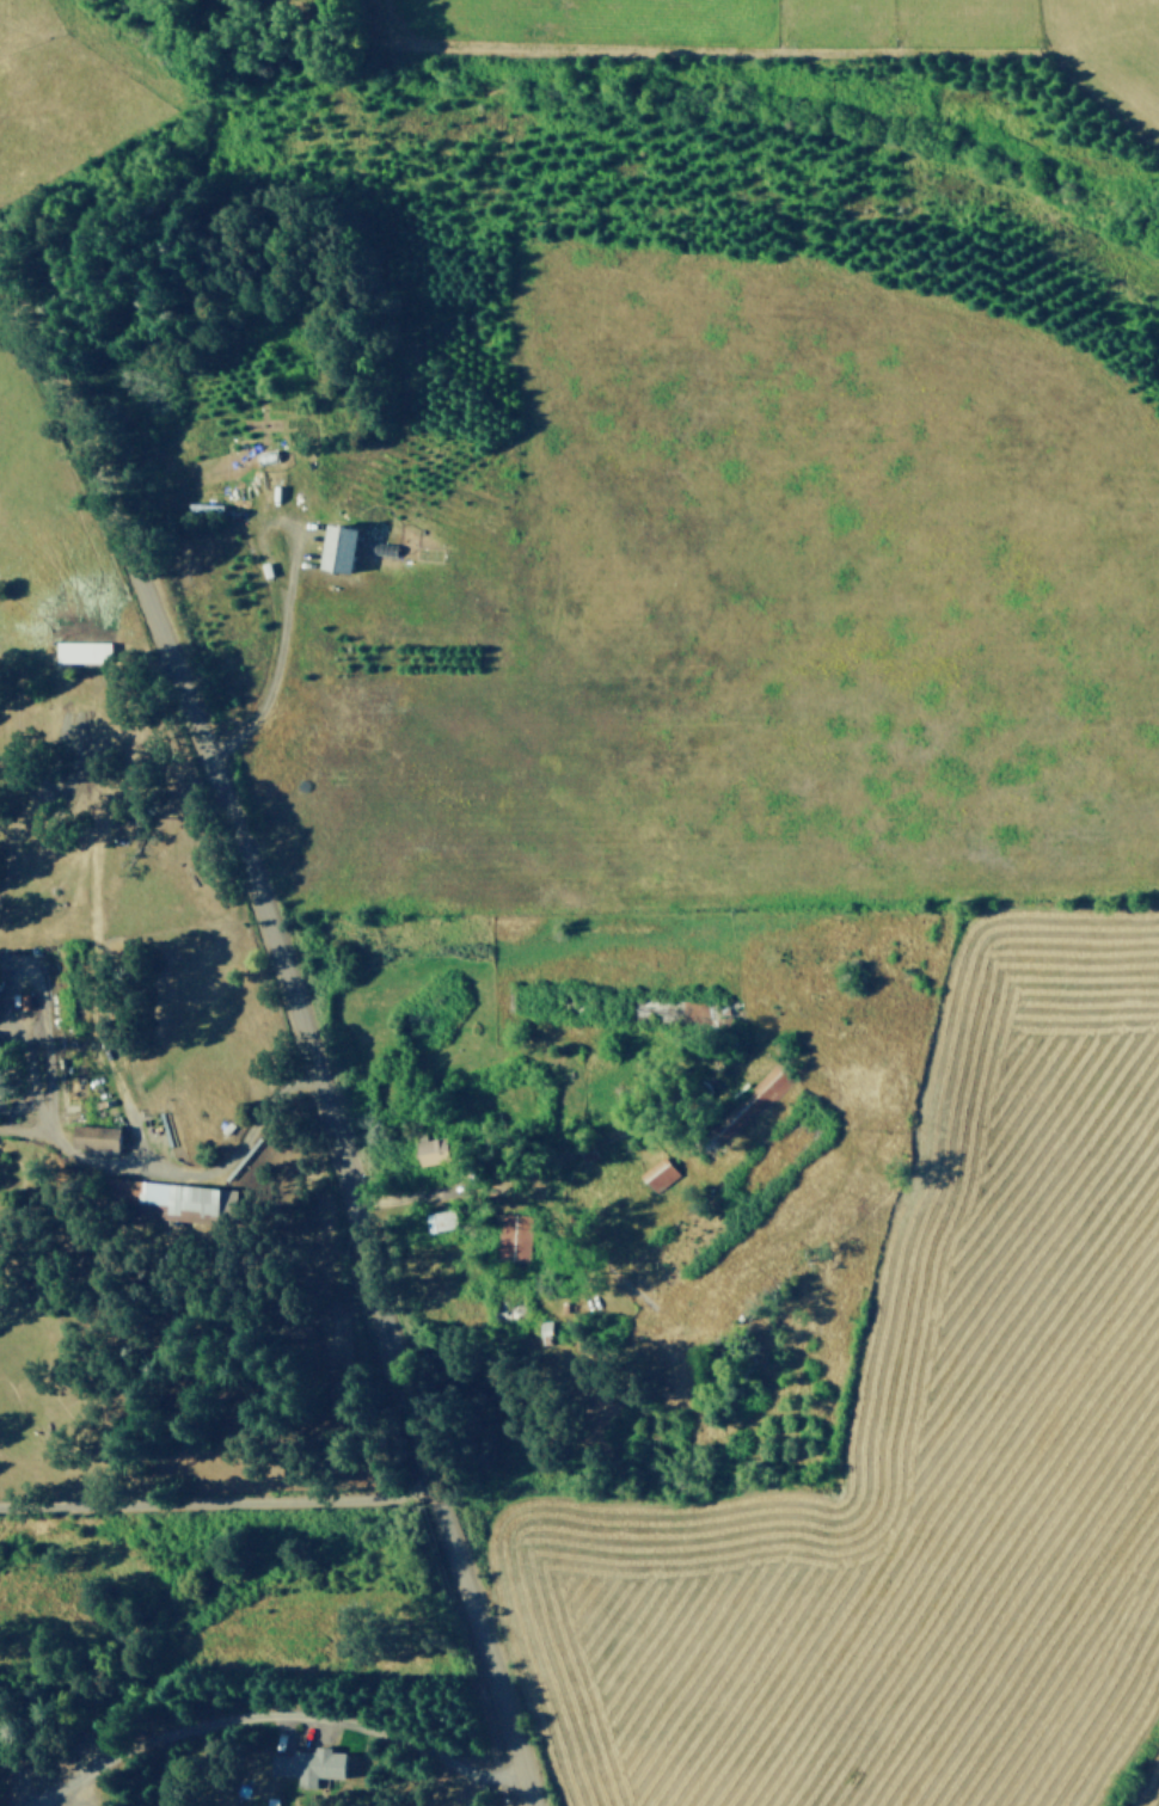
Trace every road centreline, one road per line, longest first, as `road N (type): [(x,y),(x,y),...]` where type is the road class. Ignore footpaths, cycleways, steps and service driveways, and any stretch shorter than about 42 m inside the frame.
road 1 (residential): [(533,1805),(292,1001),(136,571),(0,275)]

